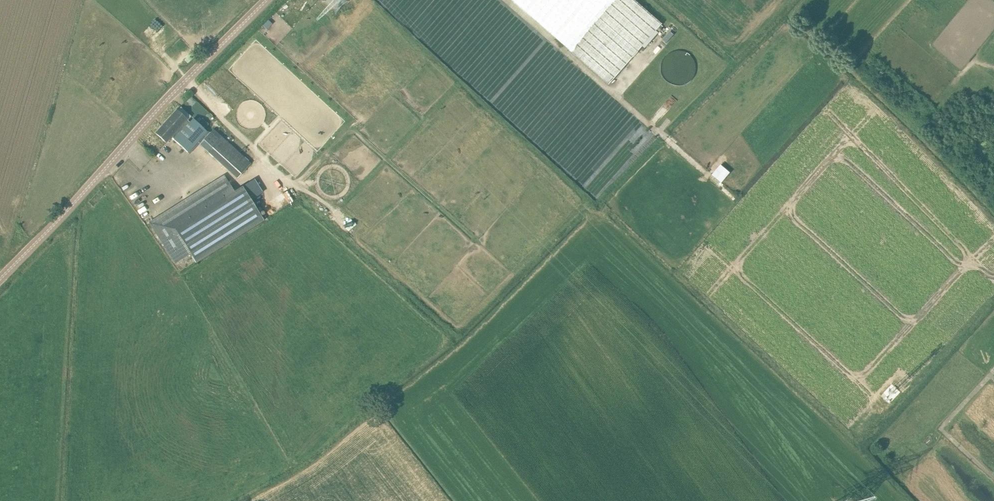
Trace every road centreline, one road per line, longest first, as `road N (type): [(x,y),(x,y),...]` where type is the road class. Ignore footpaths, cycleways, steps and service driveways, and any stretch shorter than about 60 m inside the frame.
road 1 (tertiary): [(0,280),(269,0)]
road 2 (track): [(757,218),(506,0)]
road 3 (track): [(993,480),(940,430),(993,381)]

